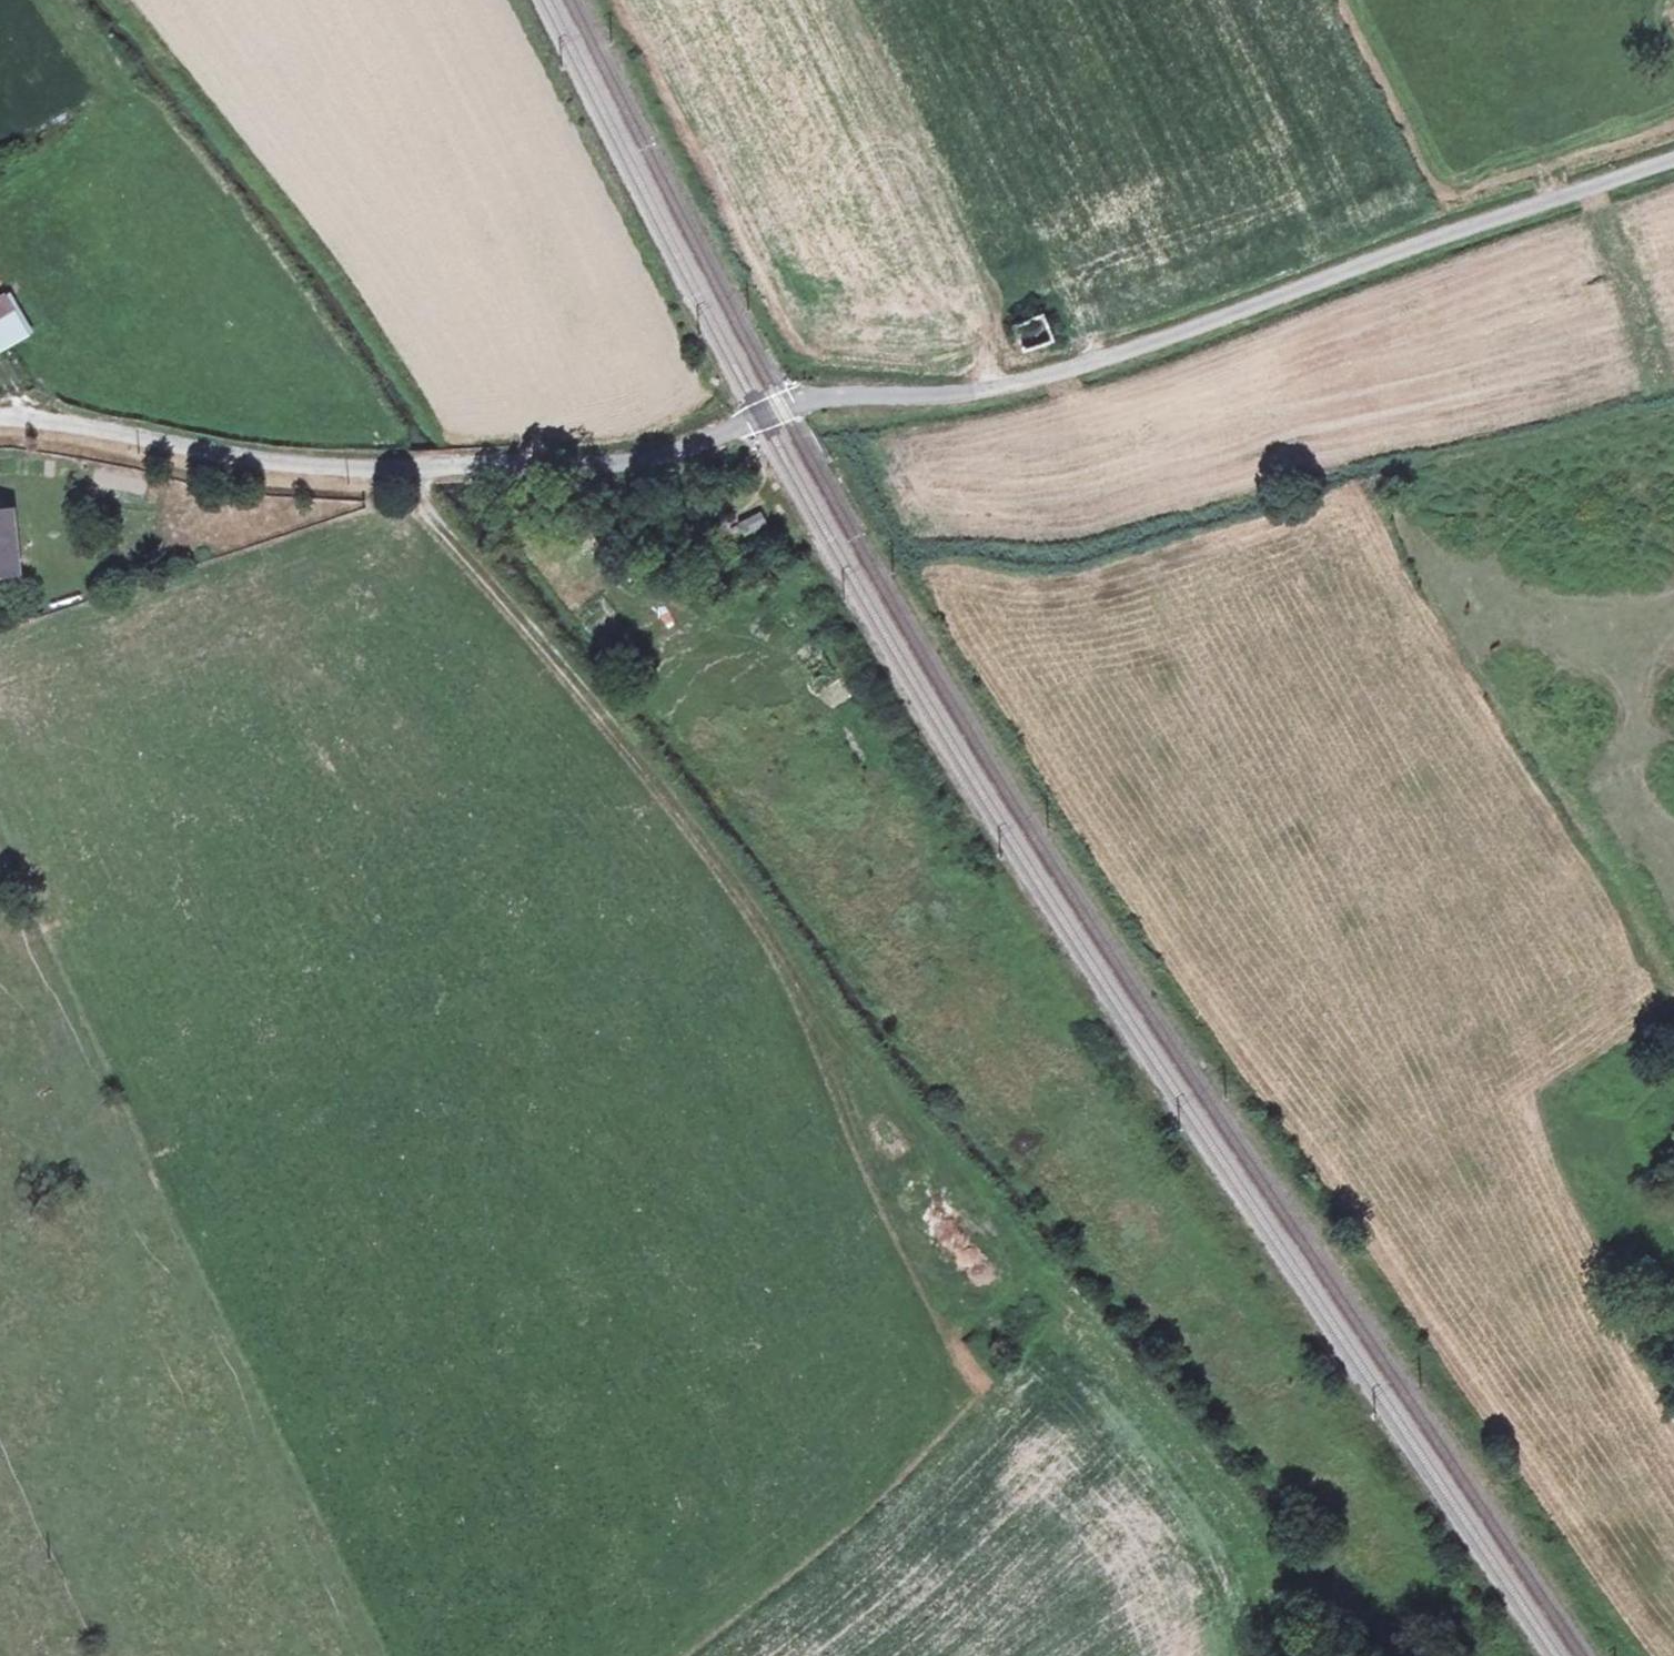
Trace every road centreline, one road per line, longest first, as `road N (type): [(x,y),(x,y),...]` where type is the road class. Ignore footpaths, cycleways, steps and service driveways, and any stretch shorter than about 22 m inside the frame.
road 1 (unclassified): [(0,422),(230,461),(434,470),(682,447),(784,407),(1012,387),(1103,362),(1673,157)]

